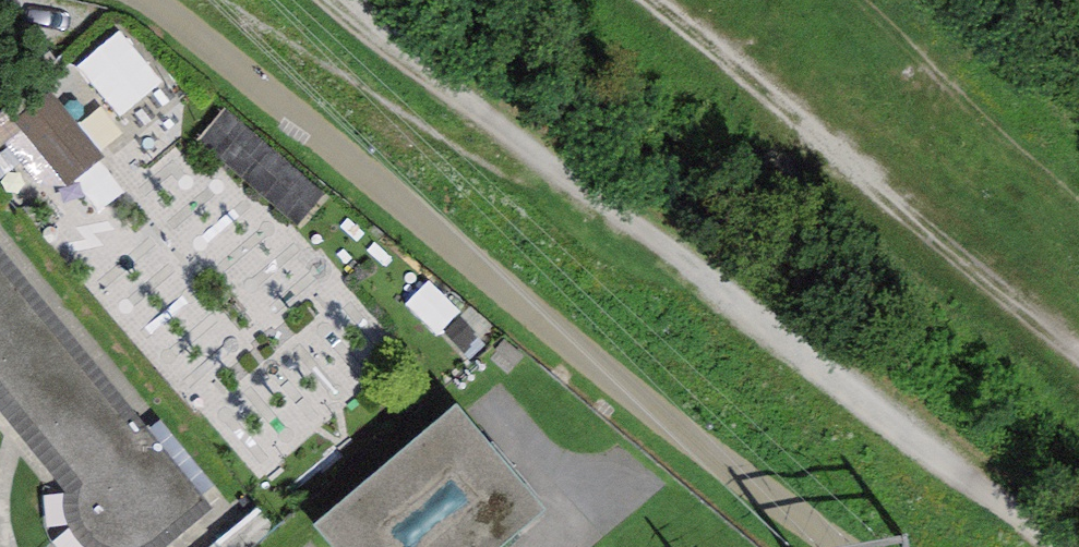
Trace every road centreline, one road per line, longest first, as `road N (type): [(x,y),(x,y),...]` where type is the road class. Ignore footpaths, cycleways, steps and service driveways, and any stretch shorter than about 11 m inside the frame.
road 1 (track): [(986,546),(233,0)]
road 2 (track): [(356,0),(553,159),(1078,545)]
road 3 (track): [(553,159),(509,157),(243,0)]

